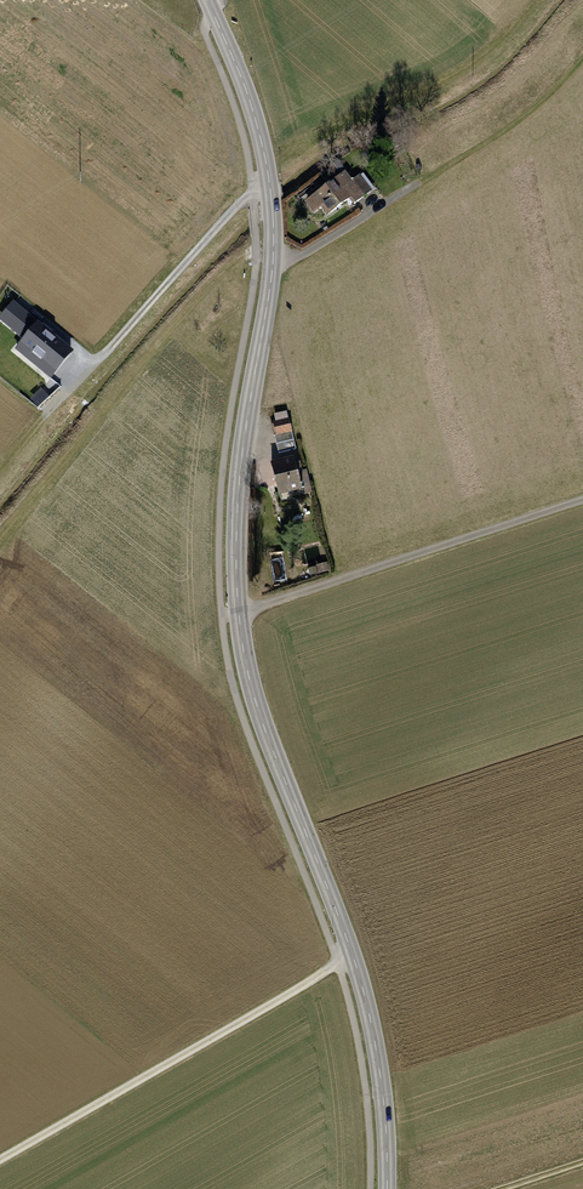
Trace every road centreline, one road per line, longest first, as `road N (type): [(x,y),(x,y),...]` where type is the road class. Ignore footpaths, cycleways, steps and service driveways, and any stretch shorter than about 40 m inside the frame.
road 1 (secondary): [(386,1188),(376,1048),(353,956),(244,656),(236,523),(274,248),(255,113),(208,0)]
road 2 (track): [(0,1159),(353,956)]
road 3 (track): [(239,614),(582,500)]
road 4 (track): [(253,192),(46,420)]

